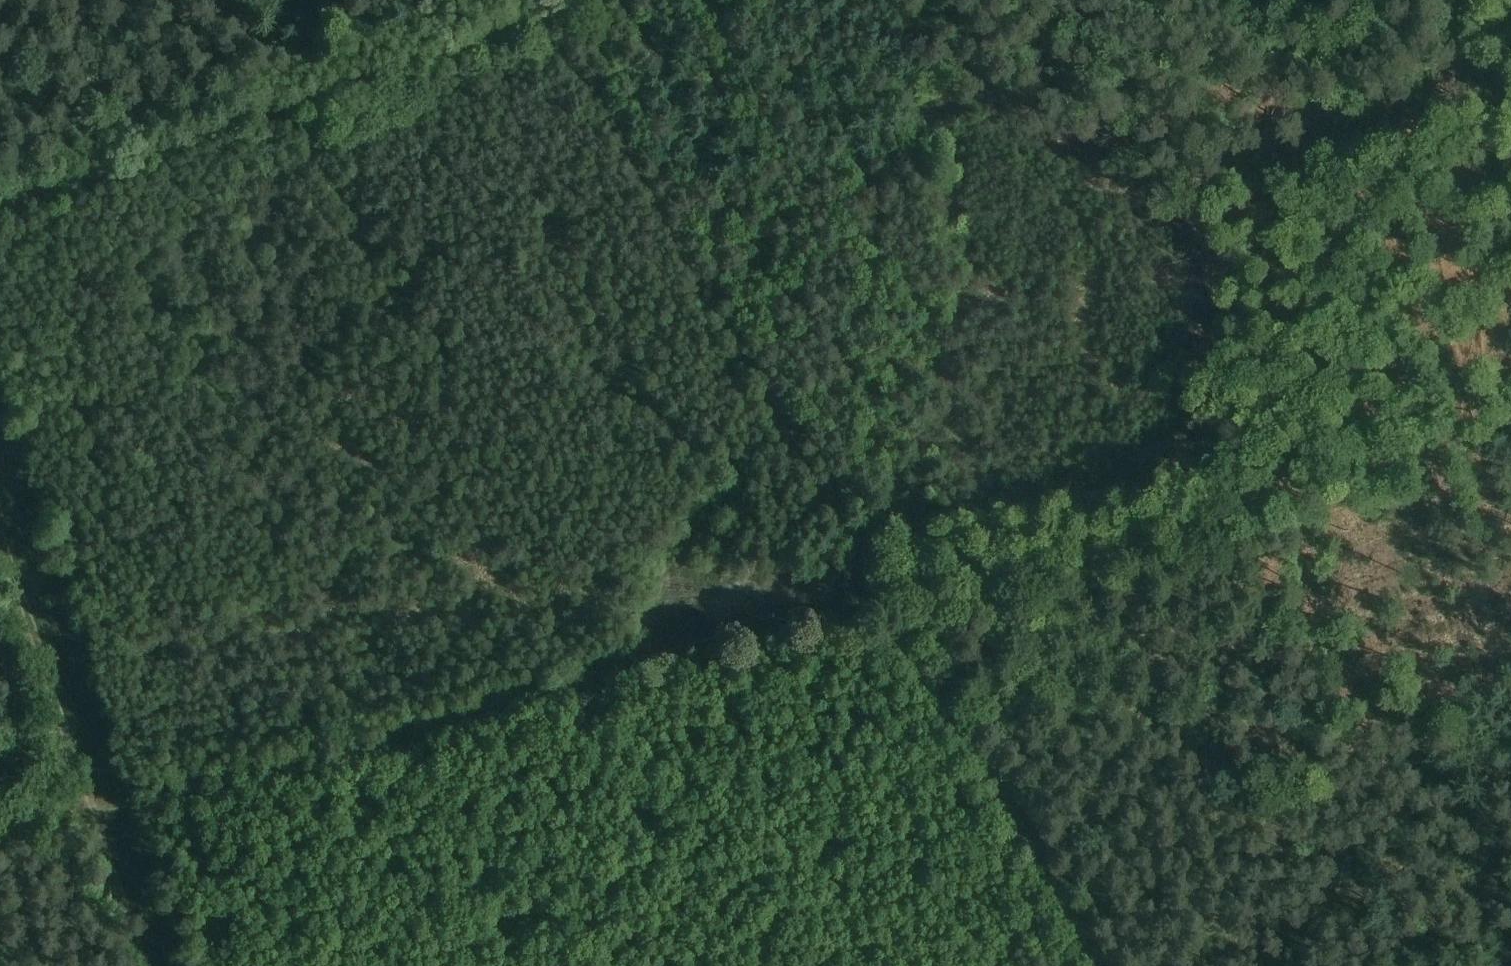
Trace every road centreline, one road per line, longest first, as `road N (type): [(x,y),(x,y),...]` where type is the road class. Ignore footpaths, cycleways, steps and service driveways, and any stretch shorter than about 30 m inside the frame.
road 1 (track): [(0,207),(570,0)]
road 2 (track): [(0,537),(146,965)]

